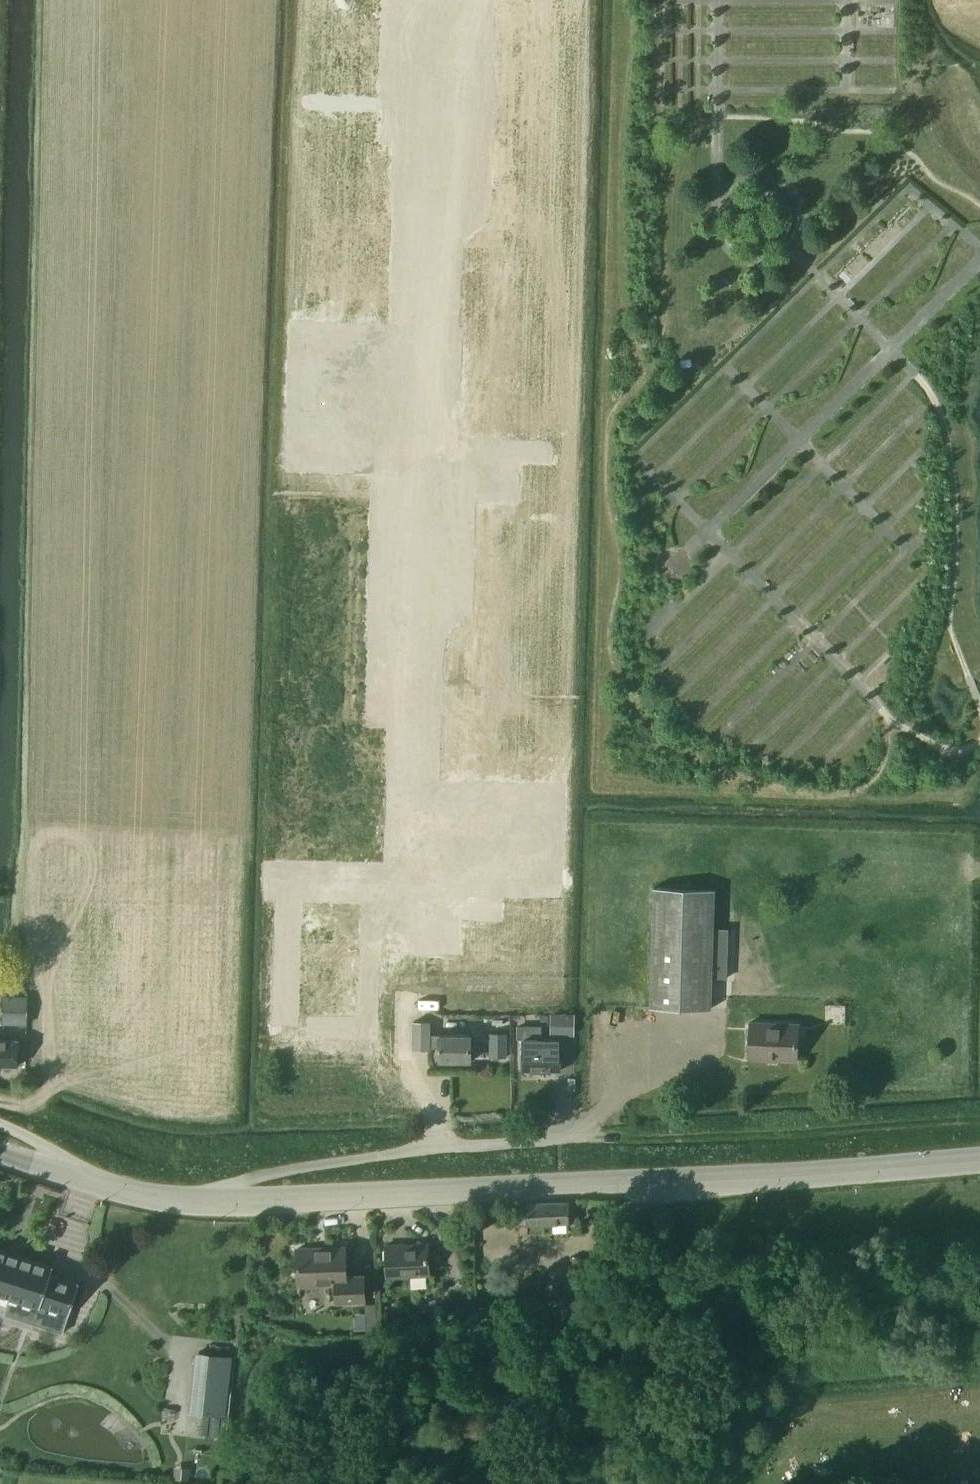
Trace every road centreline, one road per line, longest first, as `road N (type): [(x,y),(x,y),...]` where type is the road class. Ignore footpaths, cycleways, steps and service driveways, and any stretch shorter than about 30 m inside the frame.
road 1 (residential): [(196,1202),(208,888),(224,877),(416,879),(447,0)]
road 2 (unclassified): [(979,1162),(700,1185),(196,1202)]
road 3 (track): [(440,1148),(407,1055),(408,1016)]

